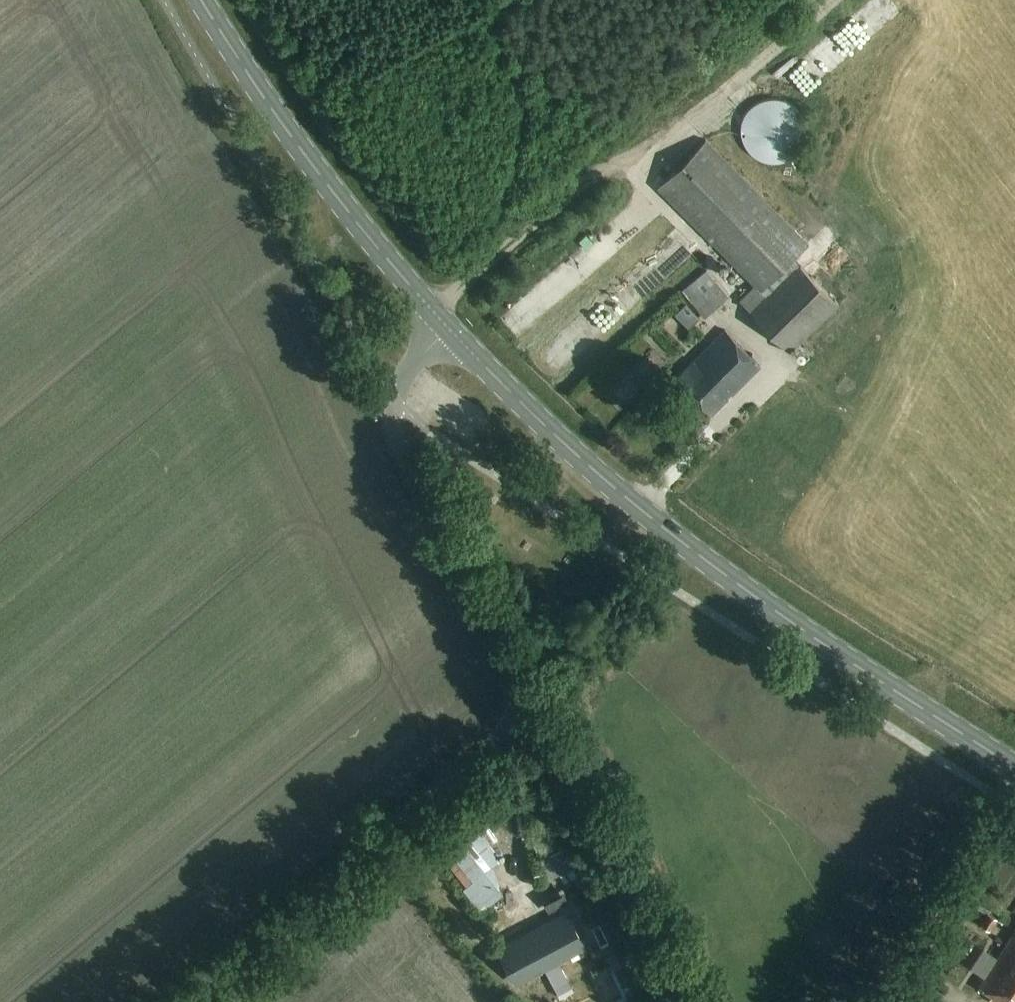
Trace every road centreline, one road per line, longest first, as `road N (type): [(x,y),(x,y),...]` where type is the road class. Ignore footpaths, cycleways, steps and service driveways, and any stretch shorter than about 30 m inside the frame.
road 1 (unclassified): [(181,1001),(472,758),(508,718),(508,657),(393,420),(400,380),(439,323)]
road 2 (primary): [(1014,763),(669,532),(439,323)]
road 3 (primary): [(439,323),(203,0)]
road 4 (track): [(513,685),(538,711),(679,1001)]

